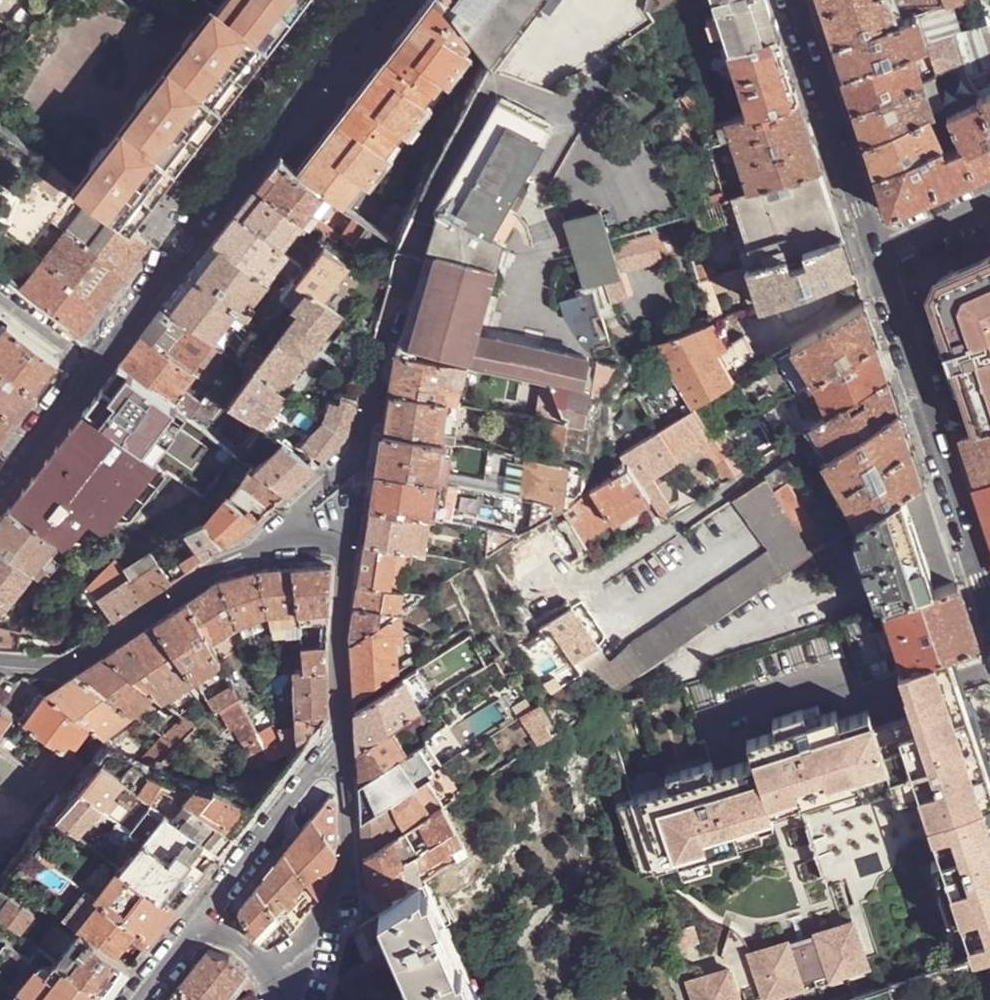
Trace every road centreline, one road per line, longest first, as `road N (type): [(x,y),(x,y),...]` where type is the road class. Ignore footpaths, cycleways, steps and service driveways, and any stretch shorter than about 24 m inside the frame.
road 1 (trunk): [(989,134),(521,0)]
road 2 (trunk): [(523,0),(989,134)]
road 3 (tertiary): [(373,0),(92,362)]
road 4 (residential): [(266,543),(358,456),(411,249),(444,175)]
road 5 (tertiary): [(870,253),(989,604)]
road 6 (residential): [(266,543),(65,668),(0,663)]
road 7 (tertiary): [(787,0),(870,253)]
road 8 (residential): [(262,970),(309,934),(348,855),(345,737)]
road 9 (residential): [(345,737),(339,629),(347,565),(331,544),(266,543)]
road 10 (residential): [(345,737),(198,926)]
road 11 (tertiary): [(92,362),(0,481)]
road 12 (residential): [(870,253),(989,199)]

